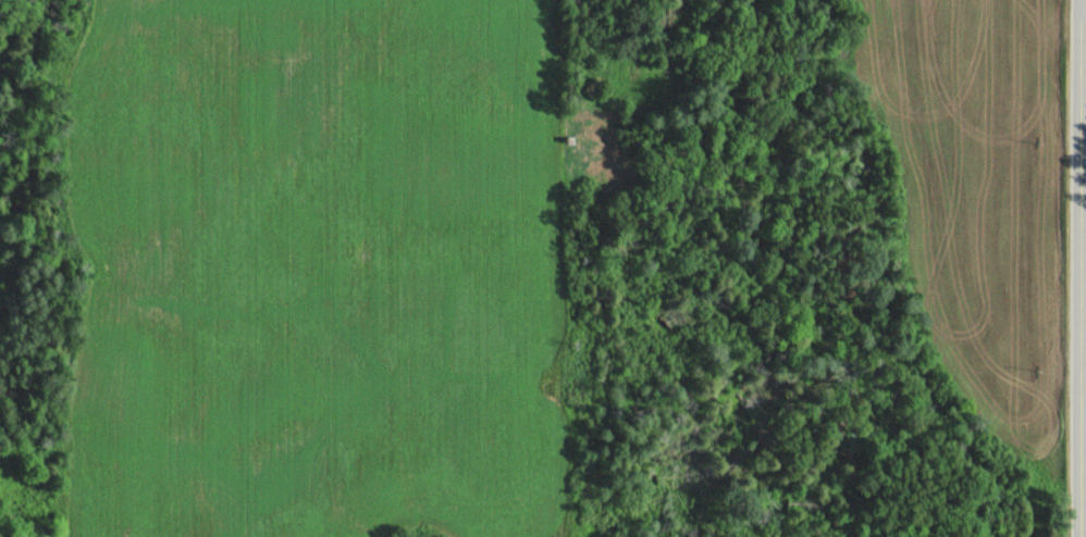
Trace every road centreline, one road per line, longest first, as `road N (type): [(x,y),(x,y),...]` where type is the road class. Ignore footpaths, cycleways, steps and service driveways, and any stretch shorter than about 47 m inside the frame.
road 1 (residential): [(1082,536),(1083,0)]

